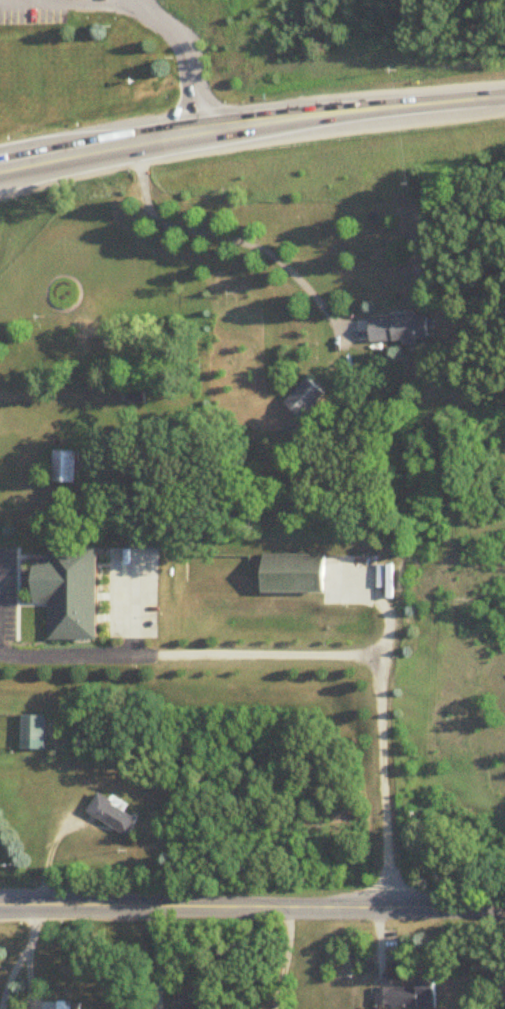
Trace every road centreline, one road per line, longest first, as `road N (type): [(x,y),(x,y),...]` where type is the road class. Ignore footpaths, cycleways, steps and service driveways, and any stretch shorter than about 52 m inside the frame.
road 1 (residential): [(504,907),(0,907)]
road 2 (secondary): [(195,133),(504,97)]
road 3 (secondary): [(0,167),(195,133)]

